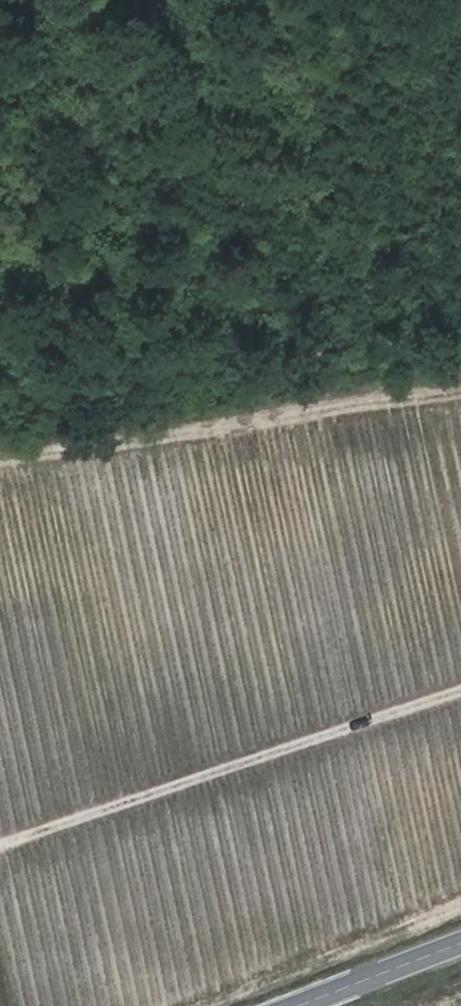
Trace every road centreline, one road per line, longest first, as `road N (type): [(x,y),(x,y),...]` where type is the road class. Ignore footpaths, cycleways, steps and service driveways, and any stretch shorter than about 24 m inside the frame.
road 1 (tertiary): [(306,1005),(460,946)]

